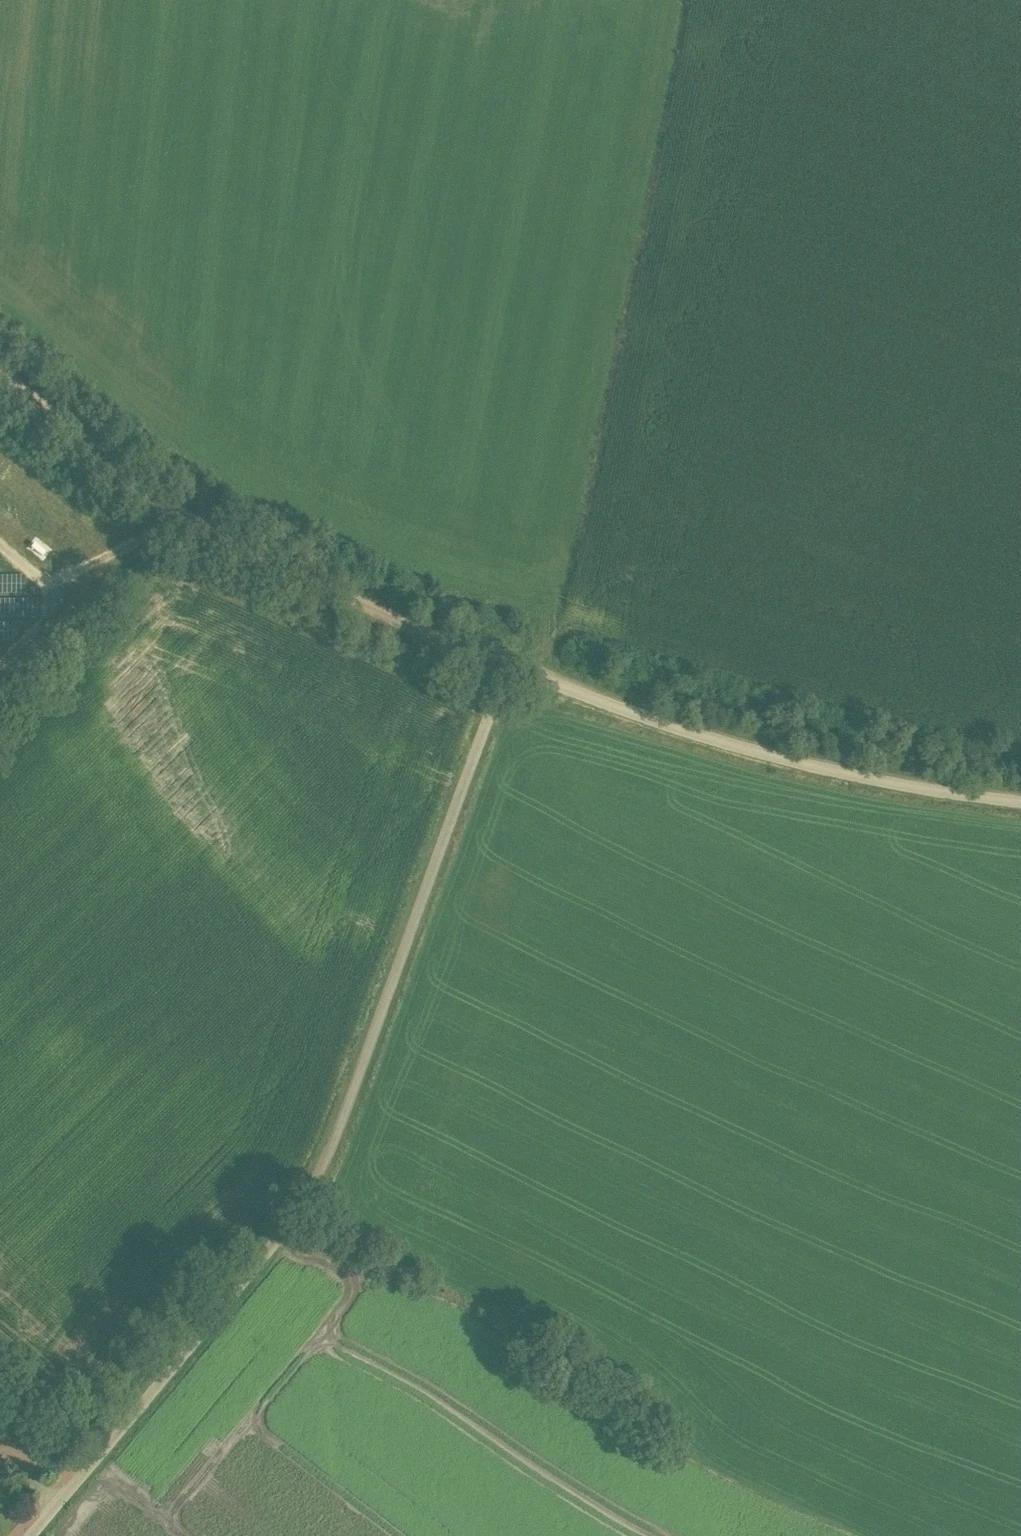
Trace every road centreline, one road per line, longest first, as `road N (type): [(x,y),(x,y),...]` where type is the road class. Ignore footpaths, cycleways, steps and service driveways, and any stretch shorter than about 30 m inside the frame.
road 1 (unclassified): [(28,1535),(308,1195),(506,666)]
road 2 (track): [(506,666),(280,566),(182,512),(0,370)]
road 3 (unclassified): [(1020,801),(792,759),(506,666)]

